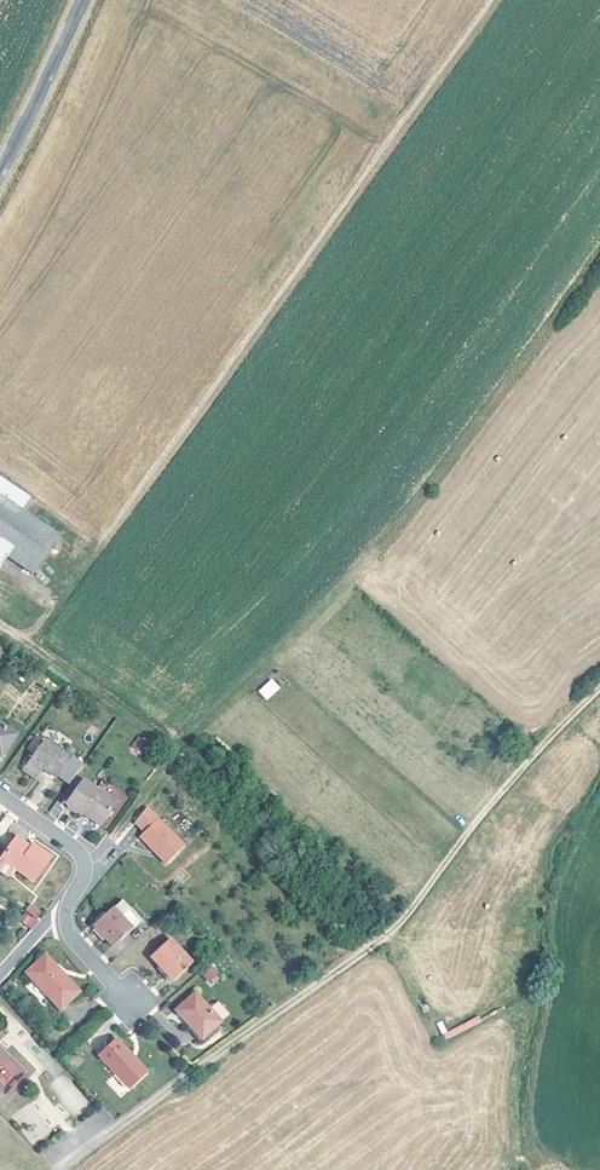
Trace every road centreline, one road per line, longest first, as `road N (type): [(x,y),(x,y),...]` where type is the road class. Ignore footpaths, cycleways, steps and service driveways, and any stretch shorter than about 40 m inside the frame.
road 1 (track): [(125,1122),(396,925),(523,763),(599,684)]
road 2 (tertiary): [(0,173),(83,0)]
road 3 (residential): [(0,794),(87,855),(85,881),(56,922)]

